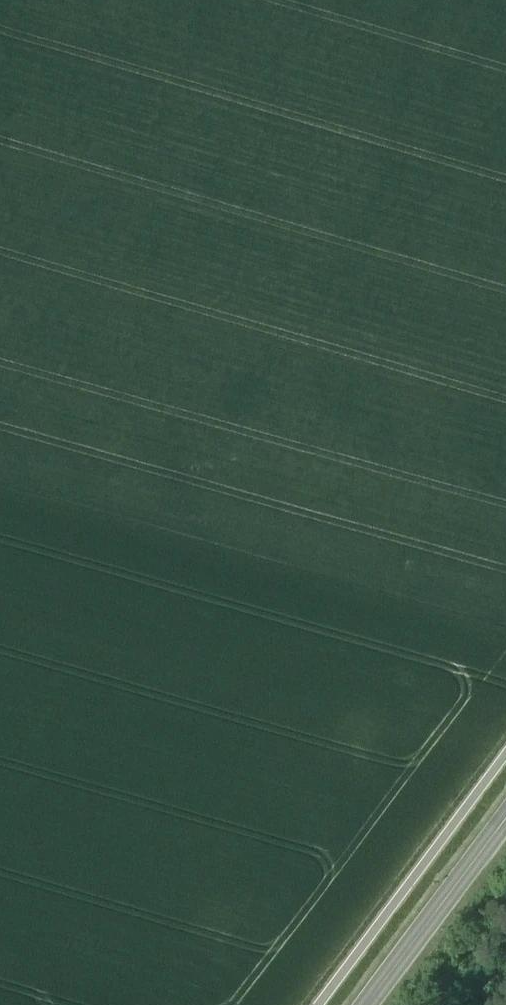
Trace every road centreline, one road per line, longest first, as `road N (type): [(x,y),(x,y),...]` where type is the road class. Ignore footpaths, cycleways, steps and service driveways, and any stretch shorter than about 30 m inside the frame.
road 1 (secondary): [(363,1004),(505,815)]

